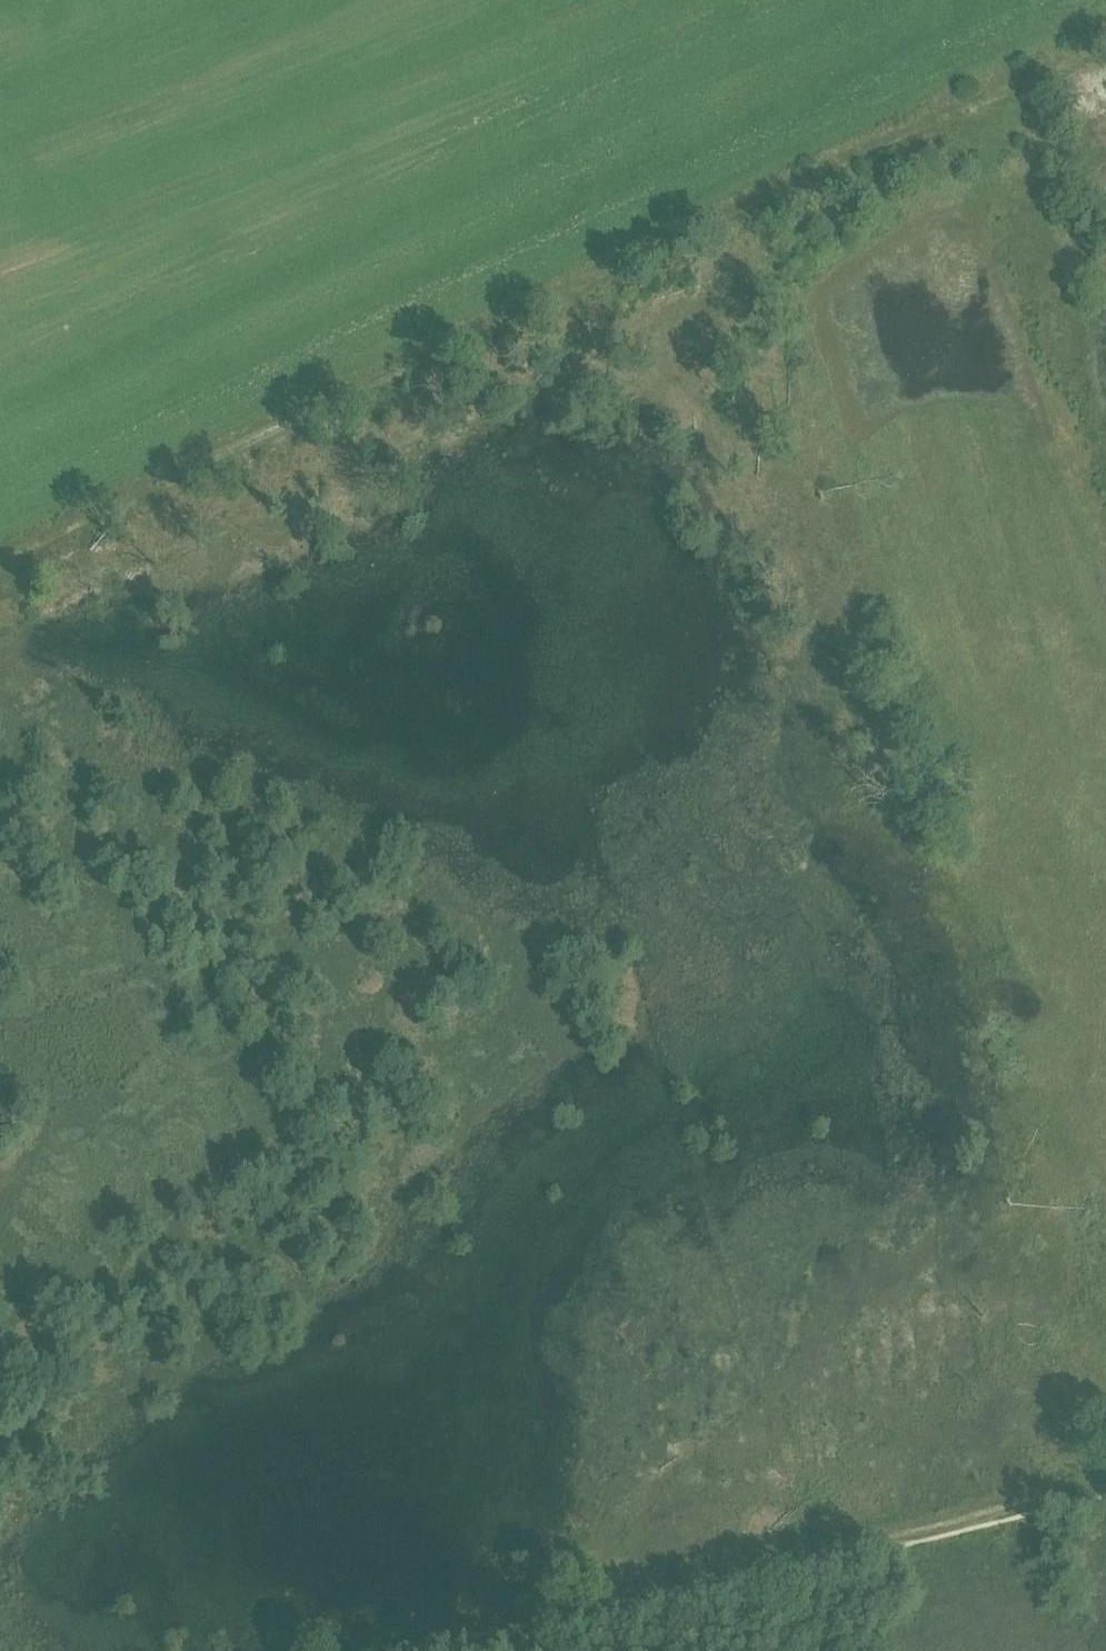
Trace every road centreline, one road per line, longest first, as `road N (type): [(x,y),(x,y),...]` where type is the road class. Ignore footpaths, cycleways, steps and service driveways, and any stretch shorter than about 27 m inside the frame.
road 1 (track): [(0,563),(1105,36)]
road 2 (track): [(1105,1488),(445,1650)]

